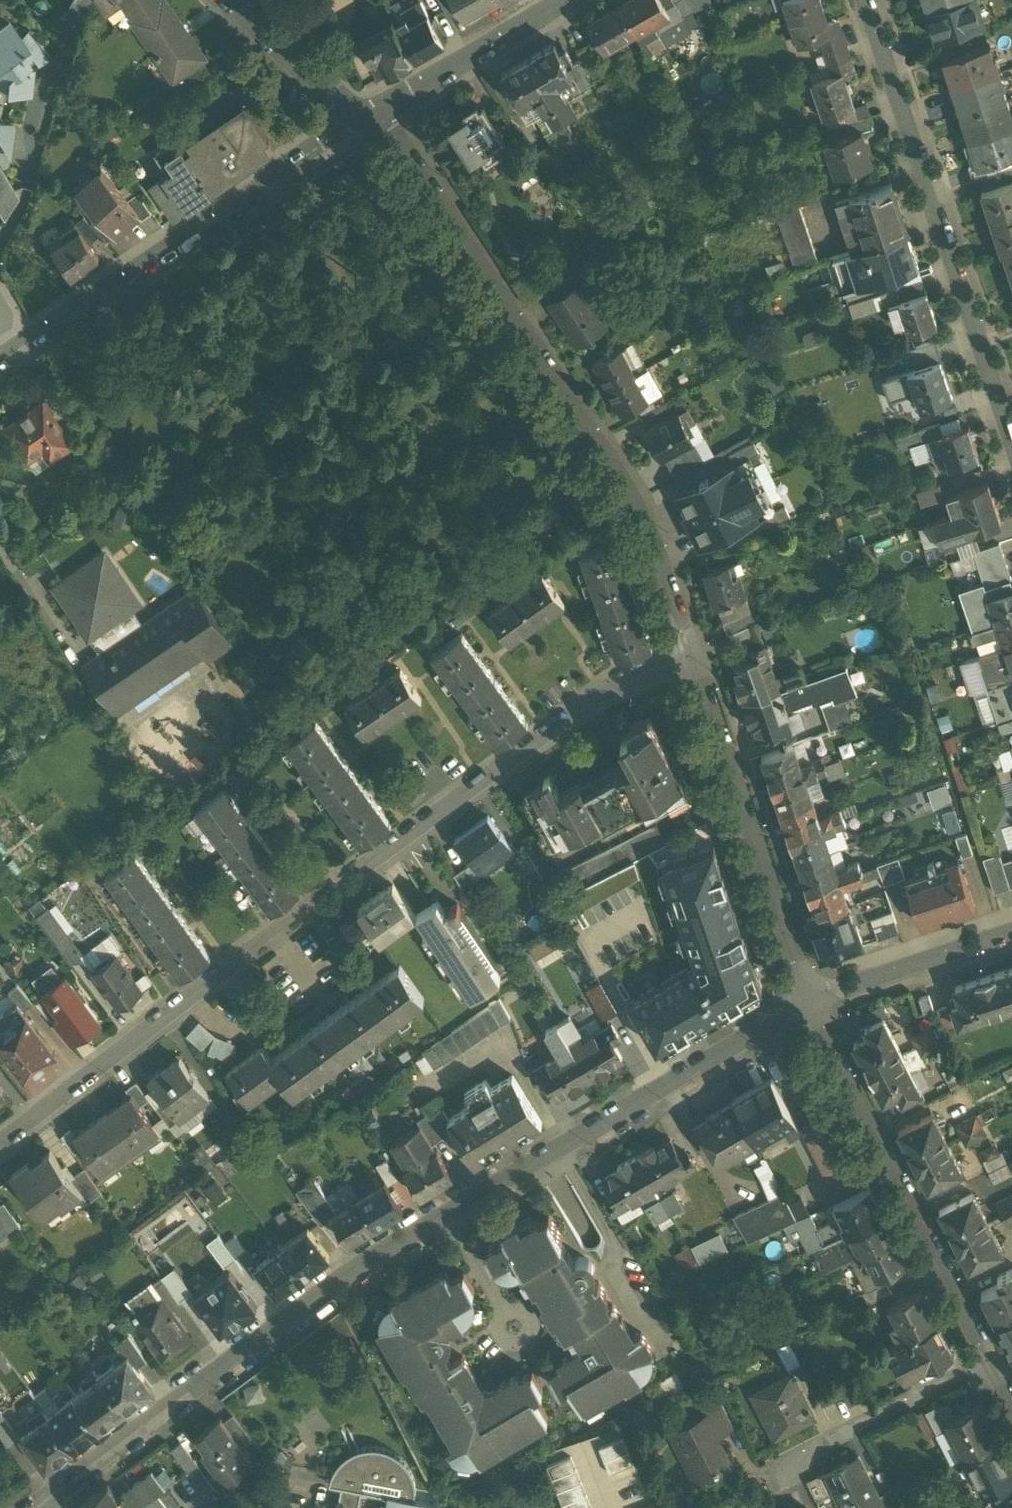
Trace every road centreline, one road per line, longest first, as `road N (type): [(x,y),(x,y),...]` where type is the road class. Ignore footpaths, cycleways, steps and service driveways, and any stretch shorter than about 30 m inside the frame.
road 1 (residential): [(37,1507),(340,1280),(809,1002)]
road 2 (residential): [(0,1152),(629,688),(693,662)]
road 3 (residential): [(693,662),(622,477),(369,113)]
road 4 (residential): [(867,0),(1011,443)]
road 5 (residential): [(1011,1402),(809,1002)]
road 6 (residential): [(369,113),(0,362)]
road 7 (residential): [(809,1002),(693,662)]
road 8 (residential): [(561,0),(369,113)]
road 9 (residential): [(809,1002),(1011,933)]
road 10 (residential): [(369,113),(244,0)]

